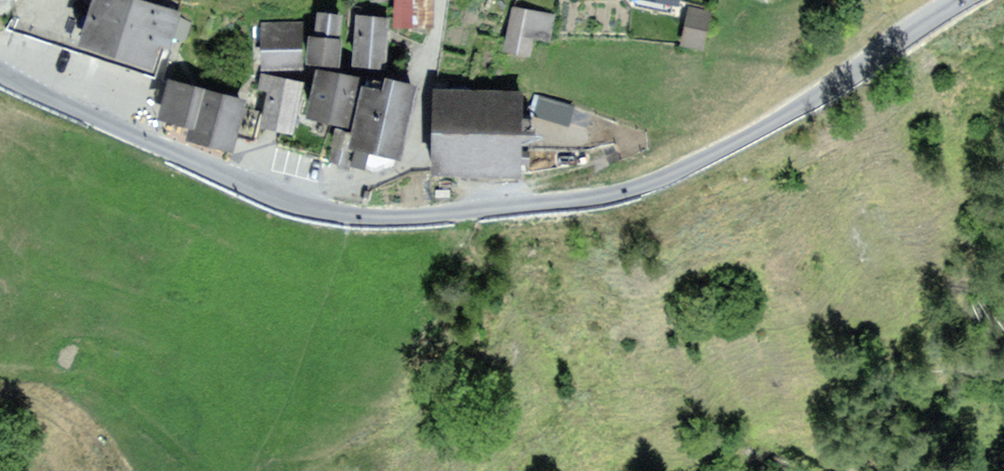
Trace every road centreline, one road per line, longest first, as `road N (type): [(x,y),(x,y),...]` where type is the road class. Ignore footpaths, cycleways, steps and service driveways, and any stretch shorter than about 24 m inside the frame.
road 1 (tertiary): [(0,71),(290,205),(351,216),(450,215),(596,199),(658,181),(814,100),(961,0)]

